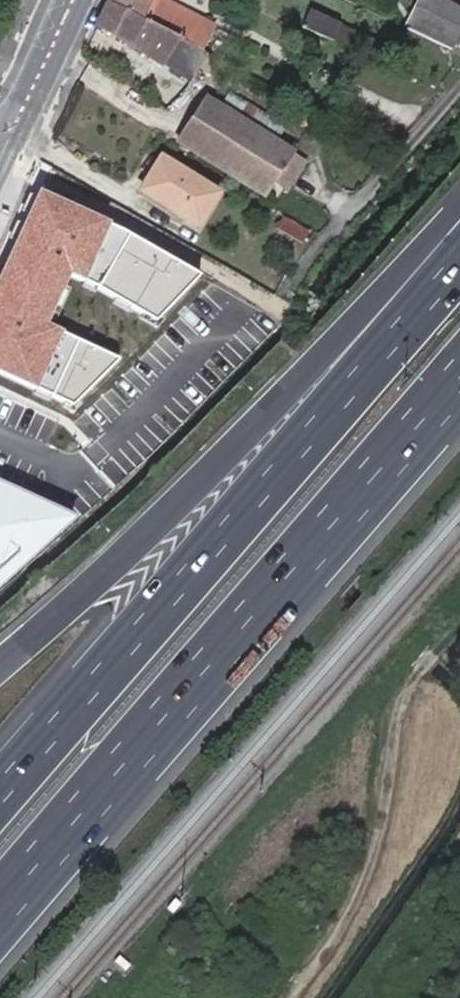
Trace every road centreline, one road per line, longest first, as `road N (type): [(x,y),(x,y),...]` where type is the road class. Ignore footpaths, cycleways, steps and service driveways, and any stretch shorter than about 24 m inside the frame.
road 1 (motorway): [(459,261),(0,794)]
road 2 (motorway): [(0,906),(459,375)]
road 3 (motorway): [(459,203),(183,497),(0,665)]
road 4 (residential): [(459,89),(343,224)]
road 5 (secondary): [(73,0),(0,155)]

